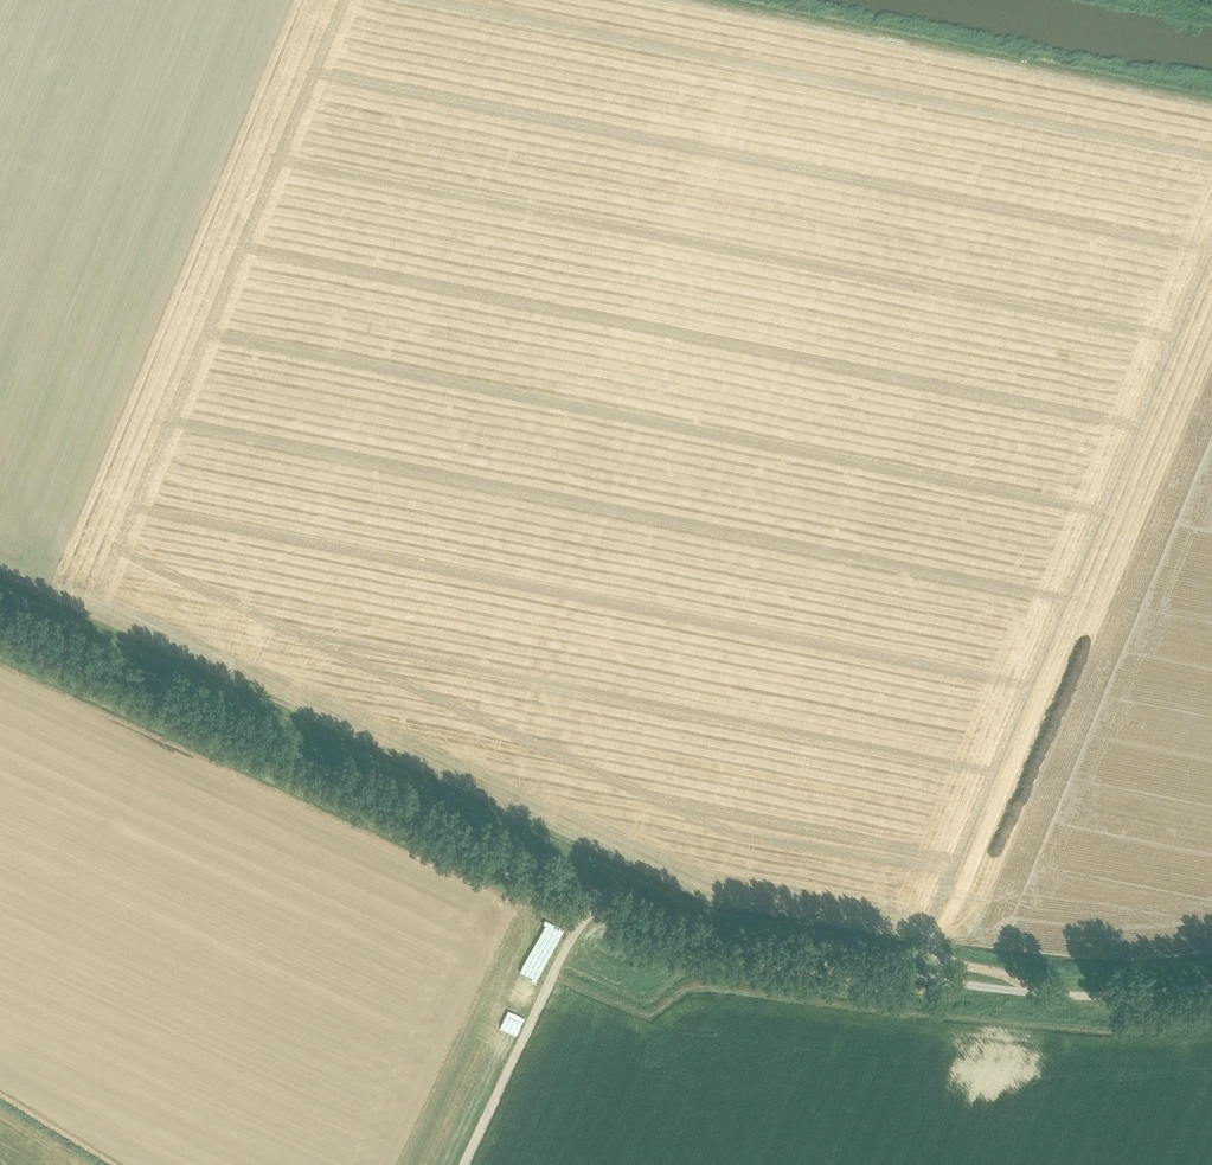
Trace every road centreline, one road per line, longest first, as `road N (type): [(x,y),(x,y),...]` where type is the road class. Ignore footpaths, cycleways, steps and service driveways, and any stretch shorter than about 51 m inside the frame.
road 1 (unclassified): [(0,623),(593,899),(701,941),(1010,990),(1124,999),(1211,991)]
road 2 (track): [(465,1164),(593,899)]

